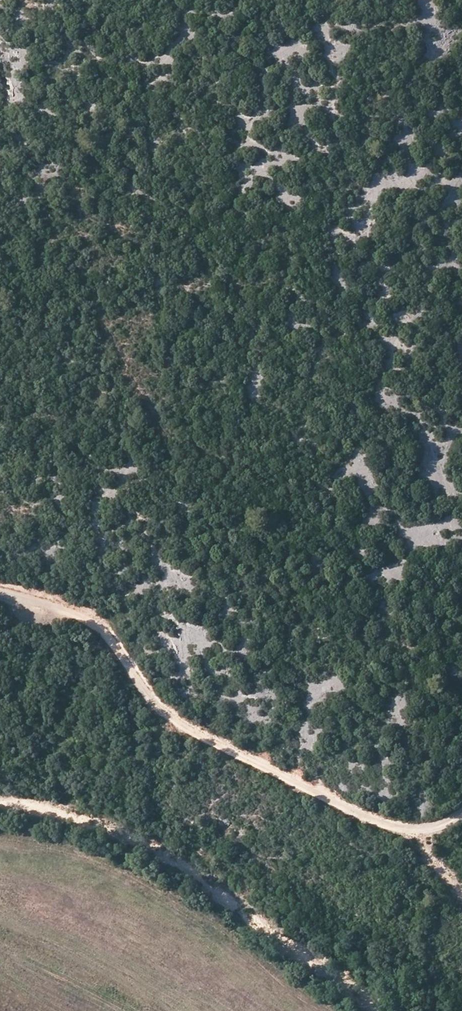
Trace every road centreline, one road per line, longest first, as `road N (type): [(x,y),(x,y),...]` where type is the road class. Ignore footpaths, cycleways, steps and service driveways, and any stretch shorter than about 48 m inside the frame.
road 1 (track): [(461,814),(410,831),(367,818),(178,726),(149,700),(107,633),(83,615),(0,593)]

